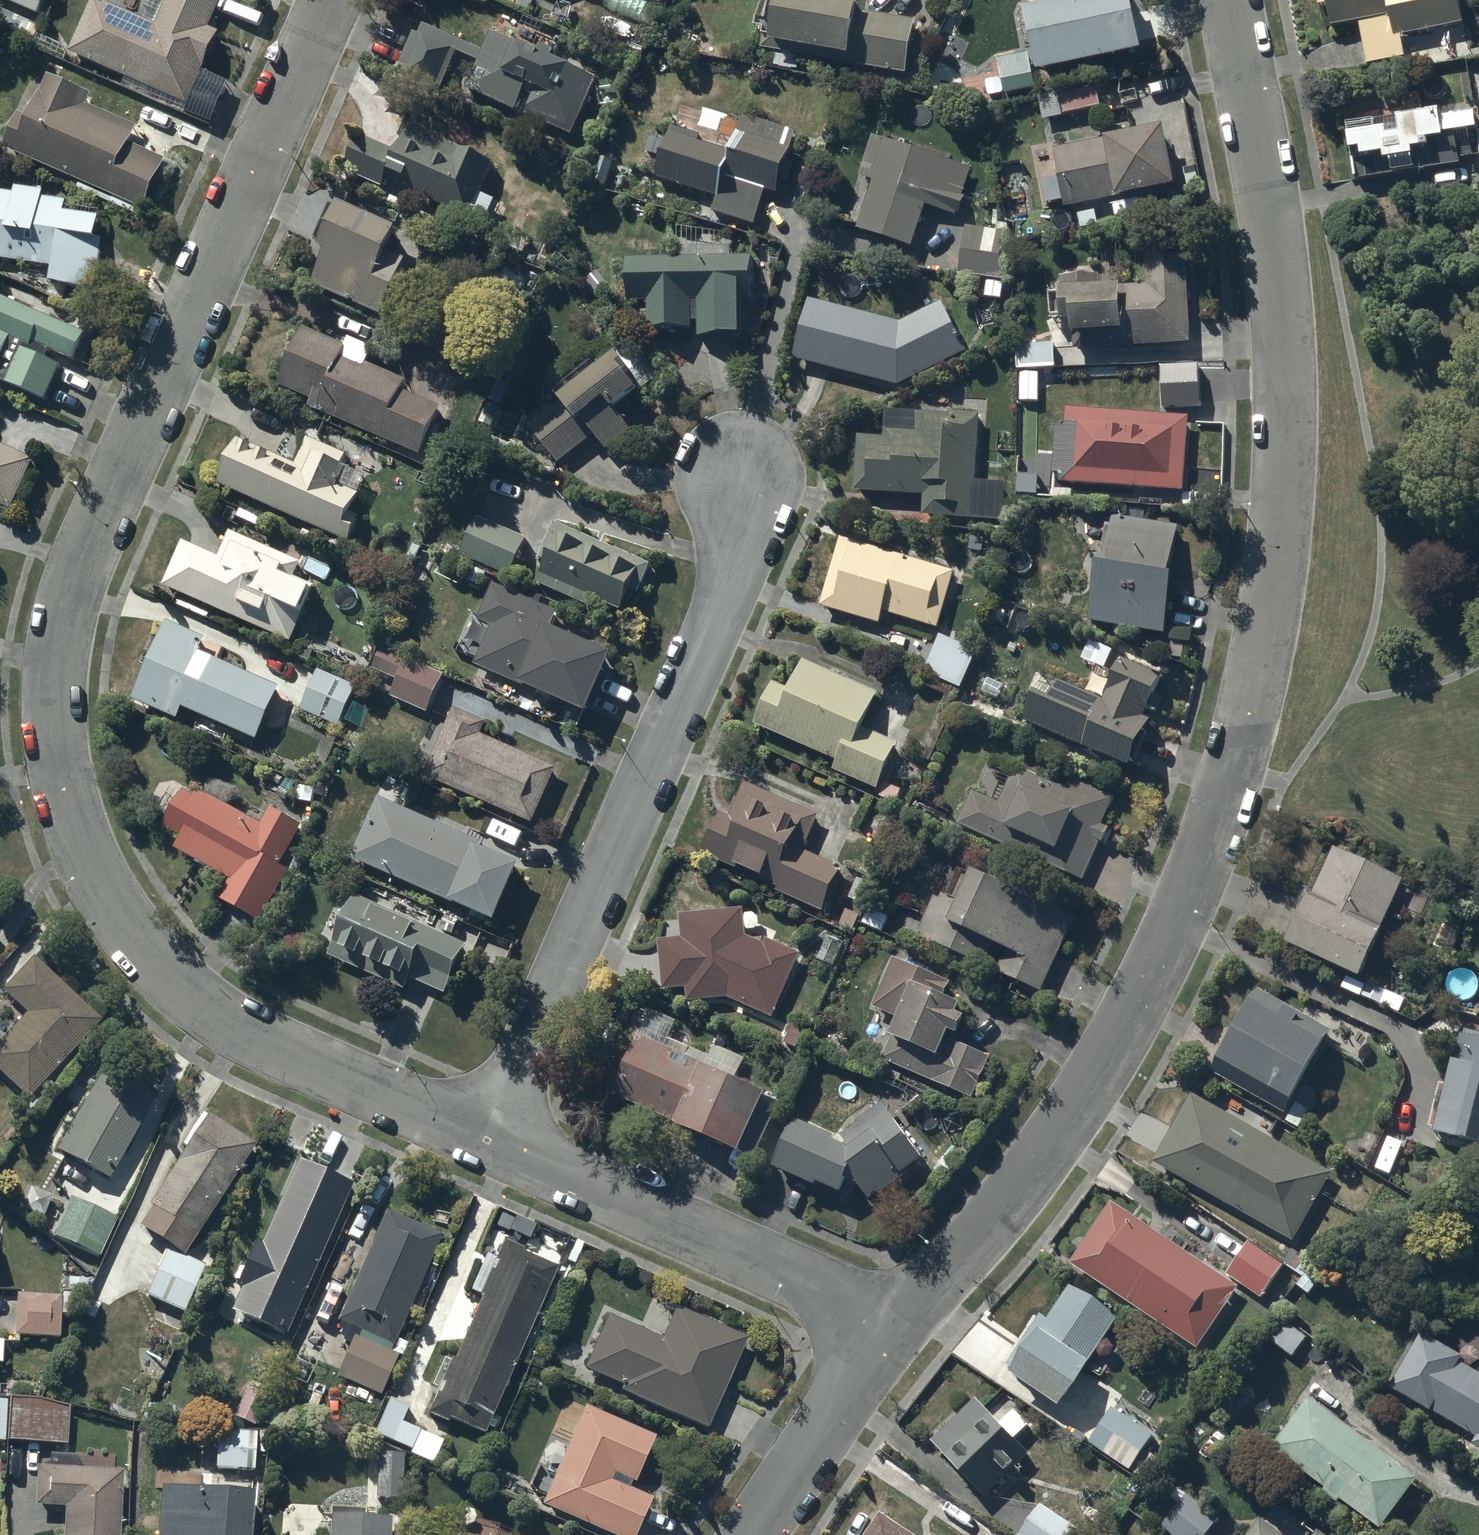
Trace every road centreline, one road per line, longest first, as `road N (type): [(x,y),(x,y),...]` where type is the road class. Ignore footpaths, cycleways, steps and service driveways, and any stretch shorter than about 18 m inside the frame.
road 1 (residential): [(901,1329),(1053,1148),(1135,1013),(1197,878),(1234,770),(1278,554),(1288,384),(1272,226),(1228,0)]
road 2 (residential): [(488,1142),(243,1031),(170,977),(106,898),(82,849),(57,756),(55,665),(76,576),(329,0)]
road 3 (residential): [(488,1142),(715,621),(735,552),(740,477)]
road 4 (residential): [(901,1329),(488,1142)]
road 5 (residential): [(755,1534),(901,1329)]

